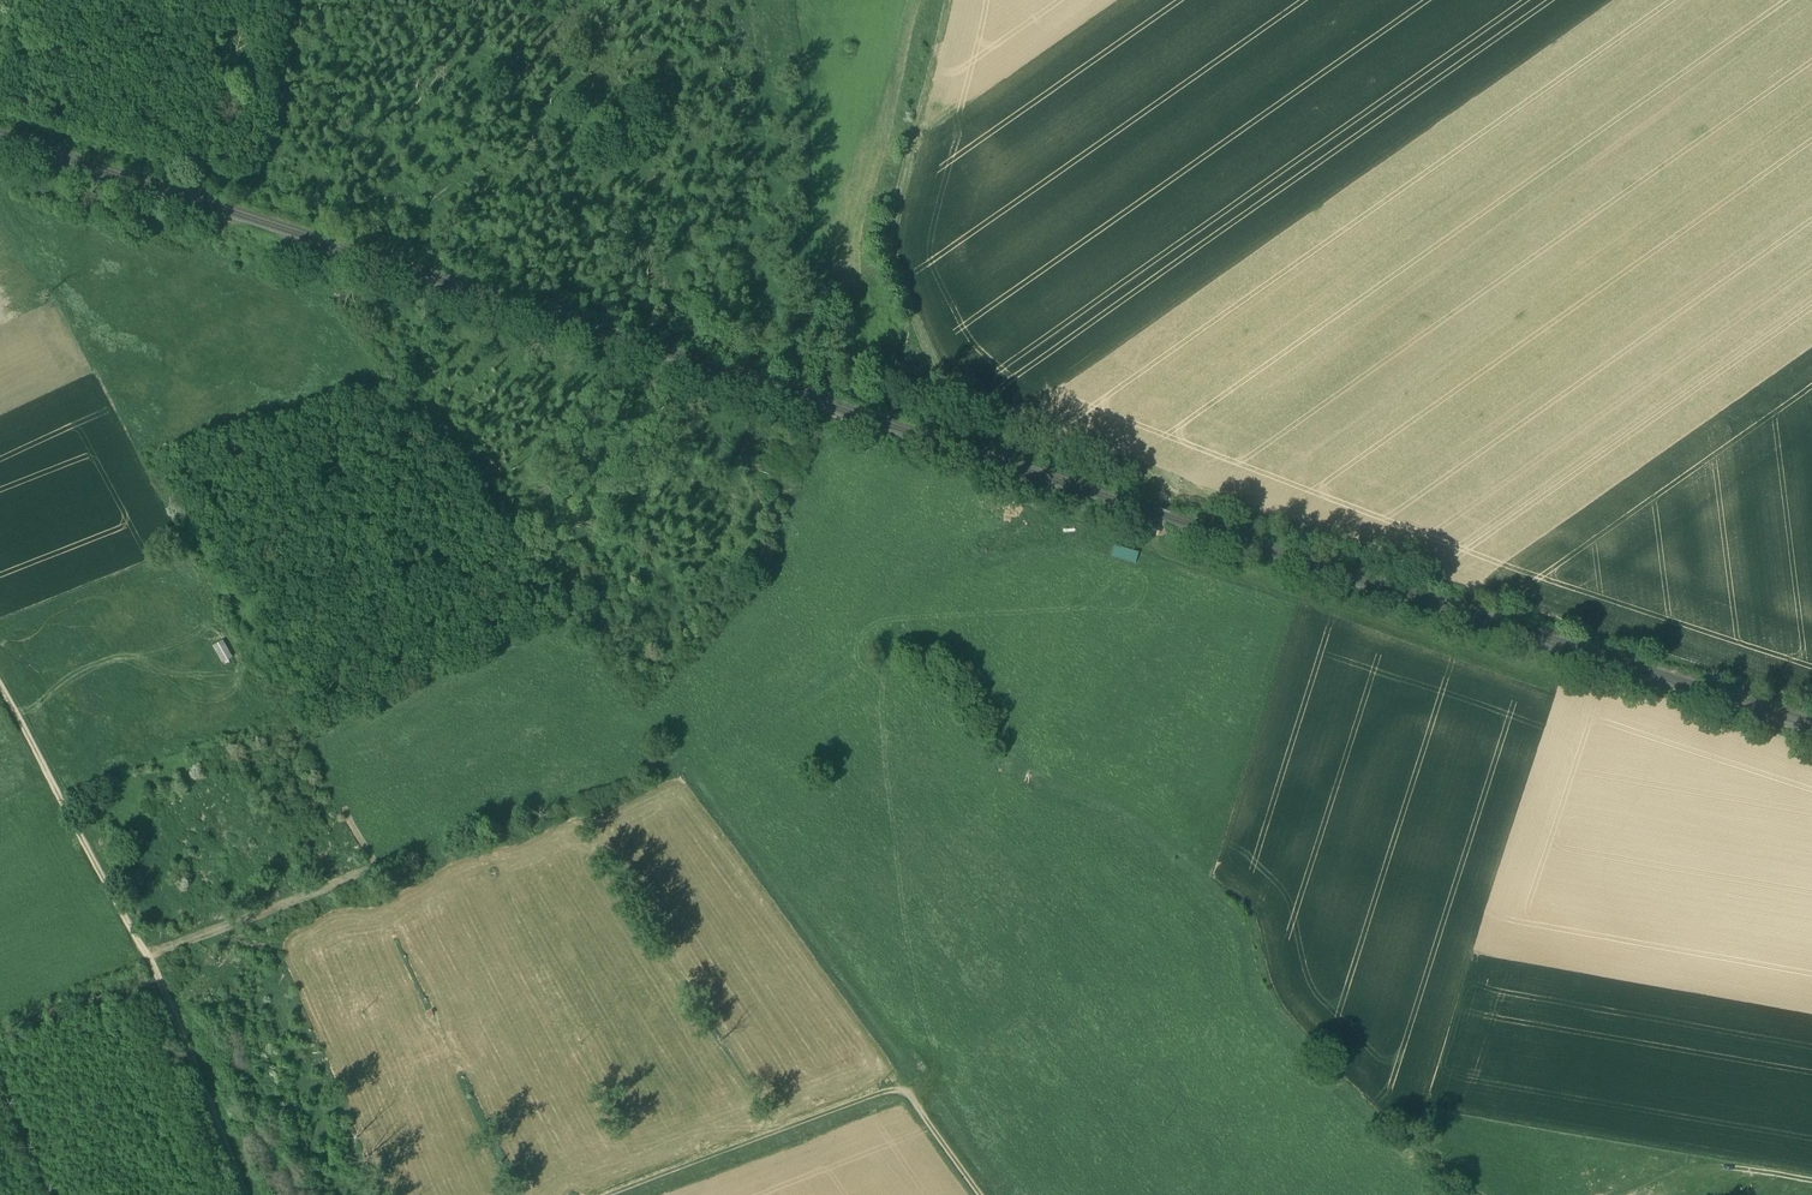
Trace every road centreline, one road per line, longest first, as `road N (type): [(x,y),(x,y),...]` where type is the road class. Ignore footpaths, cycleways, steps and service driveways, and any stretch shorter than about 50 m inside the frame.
road 1 (track): [(0,181),(333,292),(577,607)]
road 2 (track): [(1137,564),(1163,511),(1165,492),(1152,474),(944,386),(883,253),(949,0)]
road 3 (track): [(245,1194),(156,971),(0,688)]
road 4 (track): [(611,1194),(898,1090),(982,1194)]
road 5 (track): [(148,956),(294,901),(285,870)]

